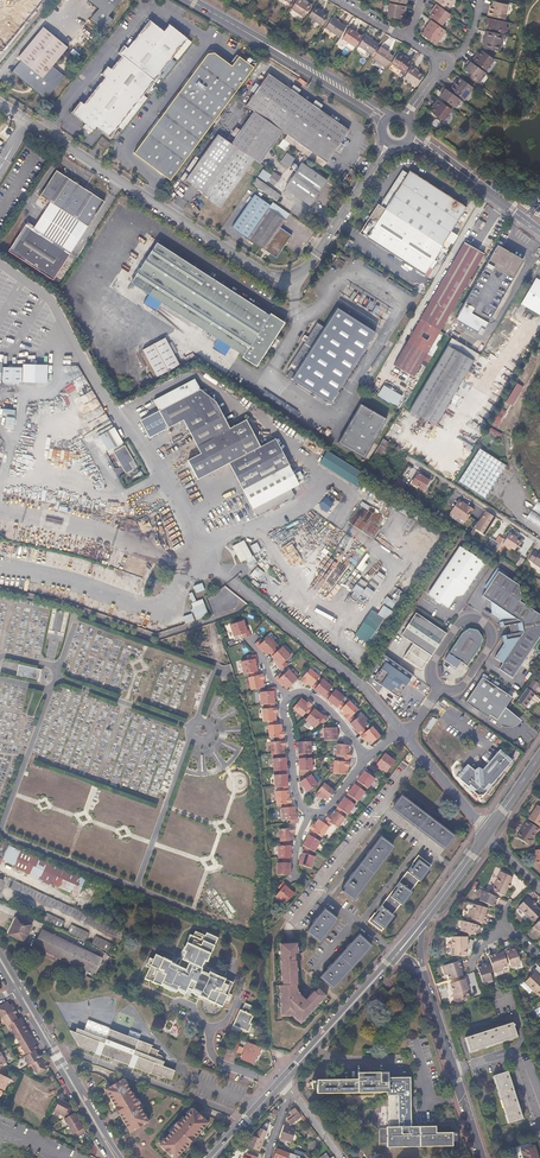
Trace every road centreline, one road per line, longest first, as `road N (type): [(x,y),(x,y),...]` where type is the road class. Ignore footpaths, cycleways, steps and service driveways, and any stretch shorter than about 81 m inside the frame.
road 1 (residential): [(376,161),(311,263),(297,275),(272,277),(0,102)]
road 2 (residential): [(121,1157),(0,952)]
road 3 (residential): [(229,580),(399,729)]
road 4 (residential): [(0,964),(113,1157)]
road 5 (tertiary): [(482,1157),(421,970)]
road 6 (residential): [(420,751),(318,886)]
road 7 (primary): [(284,1082),(397,957)]
road 8 (secondary): [(394,115),(251,35)]
road 9 (secondary): [(251,35),(375,115),(382,128)]
road 10 (primary): [(390,959),(282,1077)]
road 11 (residential): [(408,460),(539,542)]
road 12 (secondary): [(539,229),(437,153)]
road 13 (residential): [(308,813),(293,792),(287,698)]

